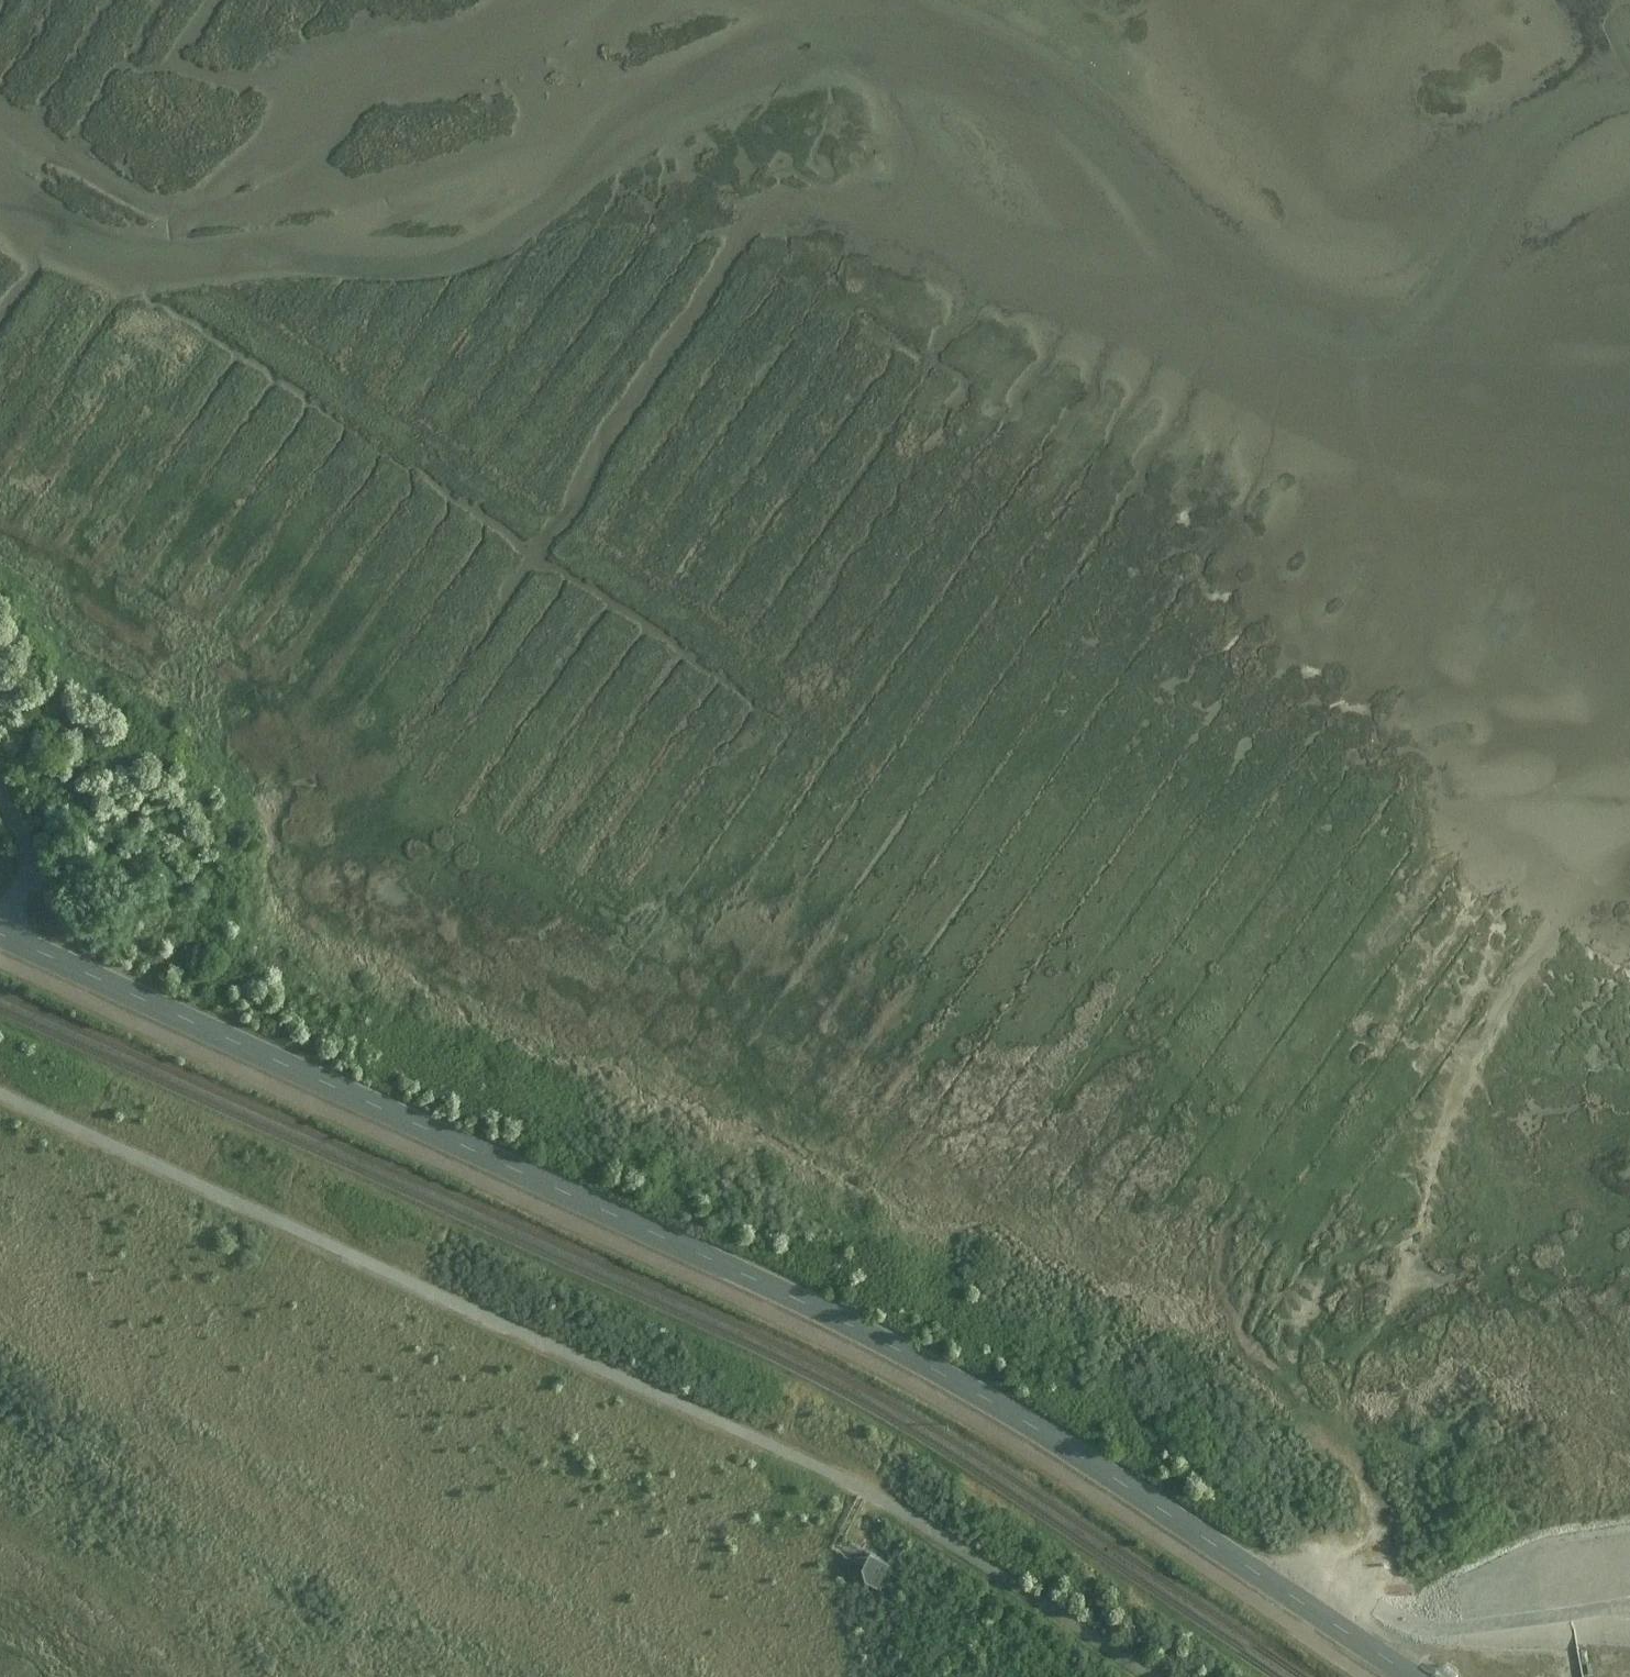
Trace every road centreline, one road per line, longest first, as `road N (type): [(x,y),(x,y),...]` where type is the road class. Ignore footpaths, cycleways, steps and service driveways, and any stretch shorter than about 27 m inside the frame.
road 1 (tertiary): [(1414,1676),(935,1369),(0,933)]
road 2 (track): [(1629,1598),(1461,1626),(1431,1627),(1377,1608)]

